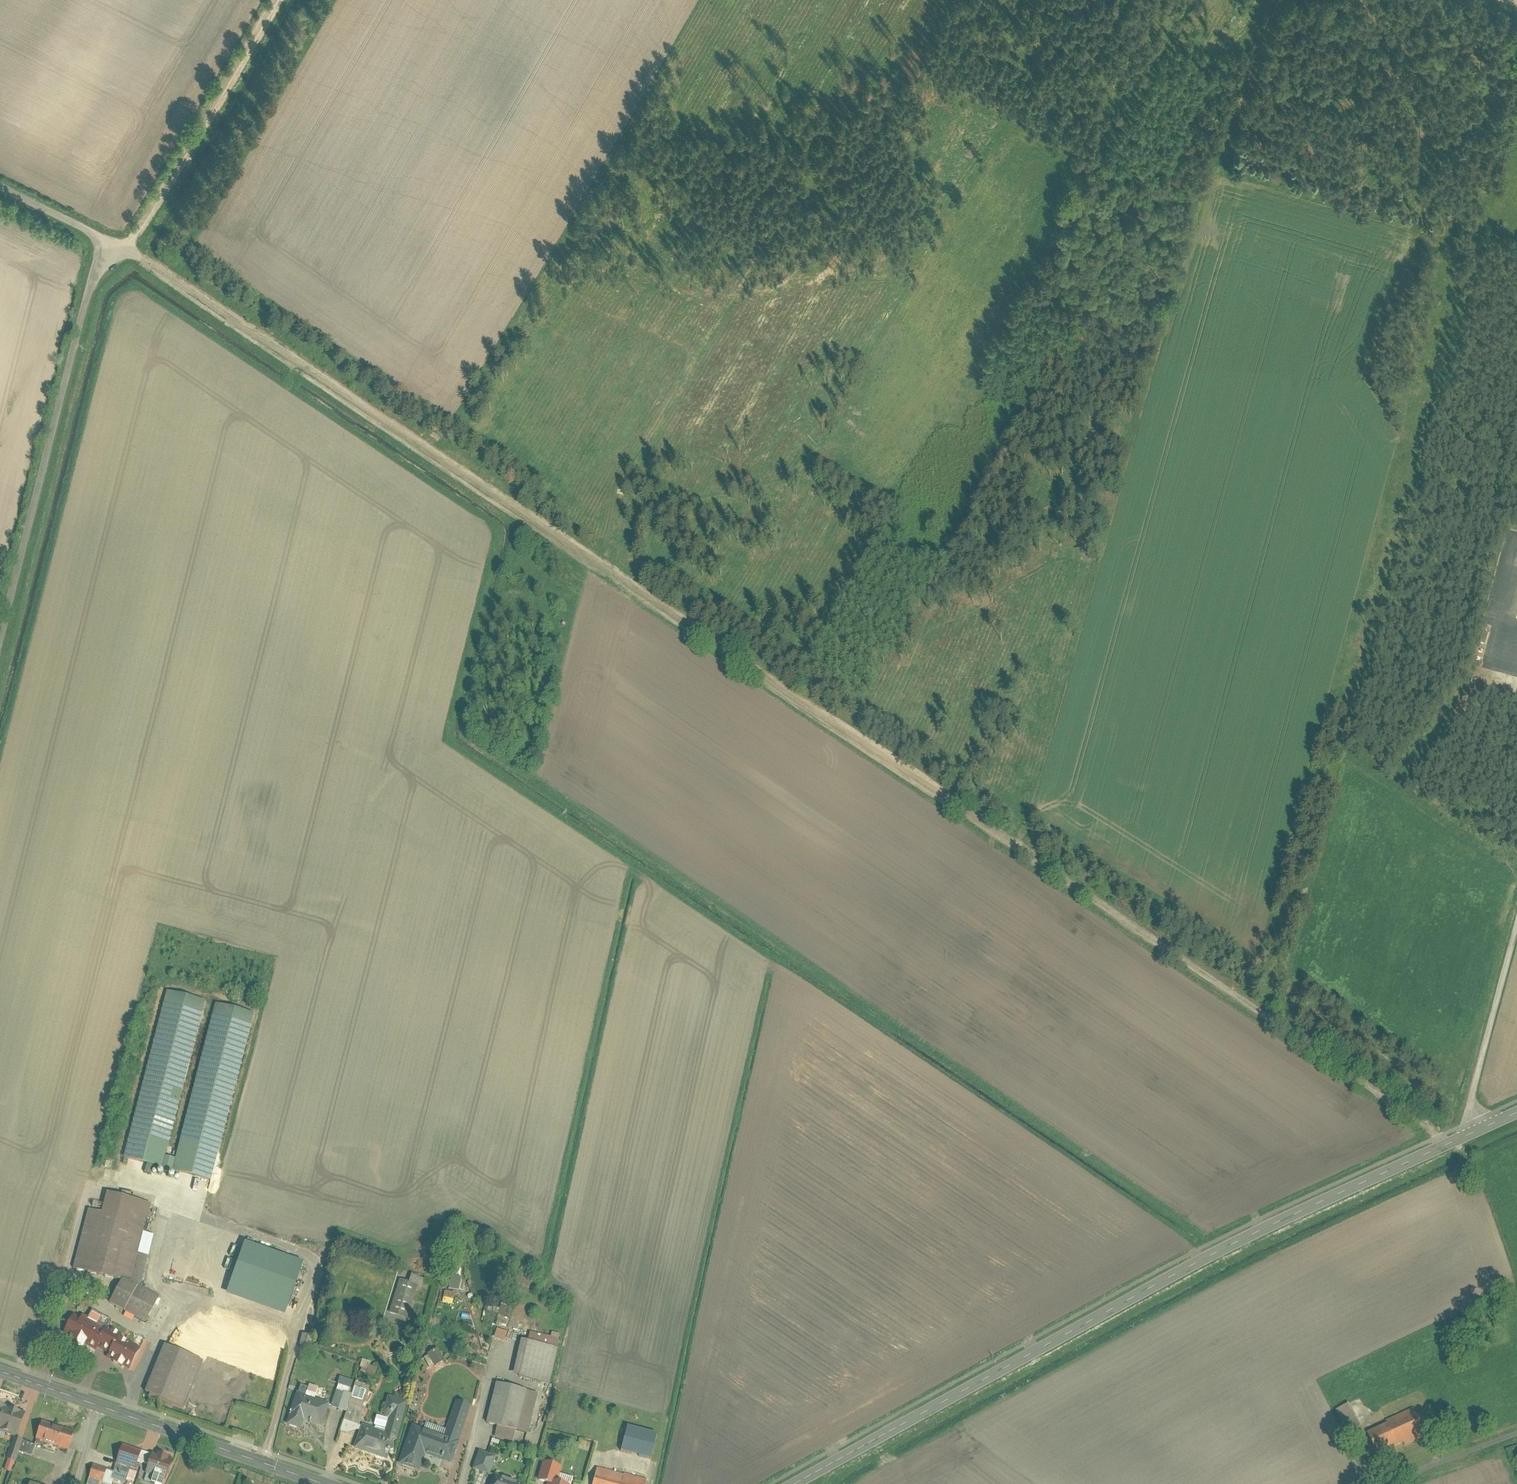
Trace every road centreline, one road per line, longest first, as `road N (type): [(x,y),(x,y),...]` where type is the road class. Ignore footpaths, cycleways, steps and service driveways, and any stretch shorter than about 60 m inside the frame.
road 1 (track): [(119,246),(1443,1147)]
road 2 (tertiary): [(791,1483),(1212,1245),(1475,1133)]
road 3 (unclassified): [(0,636),(103,240)]
road 4 (track): [(119,246),(265,0)]
road 5 (unclassified): [(1516,887),(1464,1087),(1475,1133)]
road 6 (tertiary): [(90,1399),(327,1483)]
road 7 (track): [(1258,0),(1210,157)]
road 8 (unclassified): [(1516,1434),(1378,1483)]

